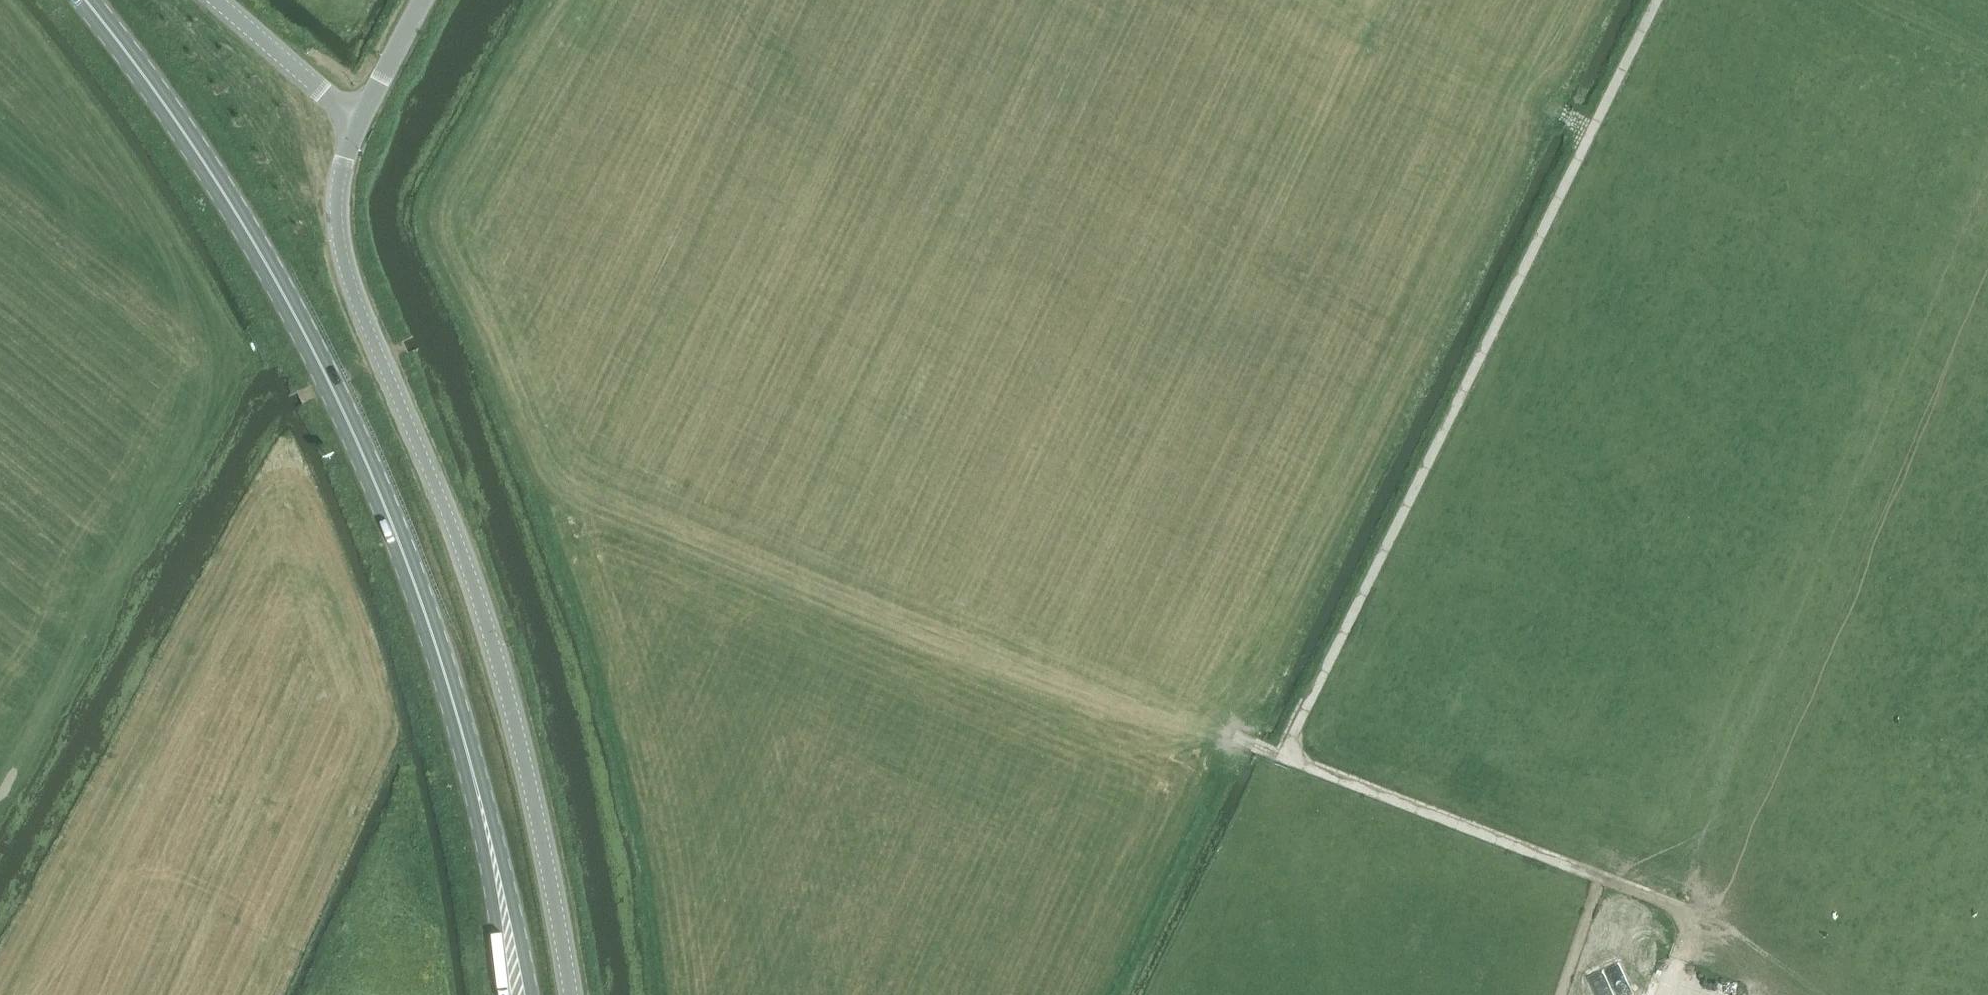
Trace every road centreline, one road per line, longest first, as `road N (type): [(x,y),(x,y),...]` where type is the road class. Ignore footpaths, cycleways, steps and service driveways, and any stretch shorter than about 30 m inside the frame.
road 1 (primary): [(513,954),(451,694),(374,479),(238,215),(85,0)]
road 2 (tertiary): [(571,994),(537,799),(494,638),(342,258),(340,183),(357,121)]
road 3 (unclassified): [(215,0),(357,121)]
road 4 (tertiary): [(357,121),(423,0)]

